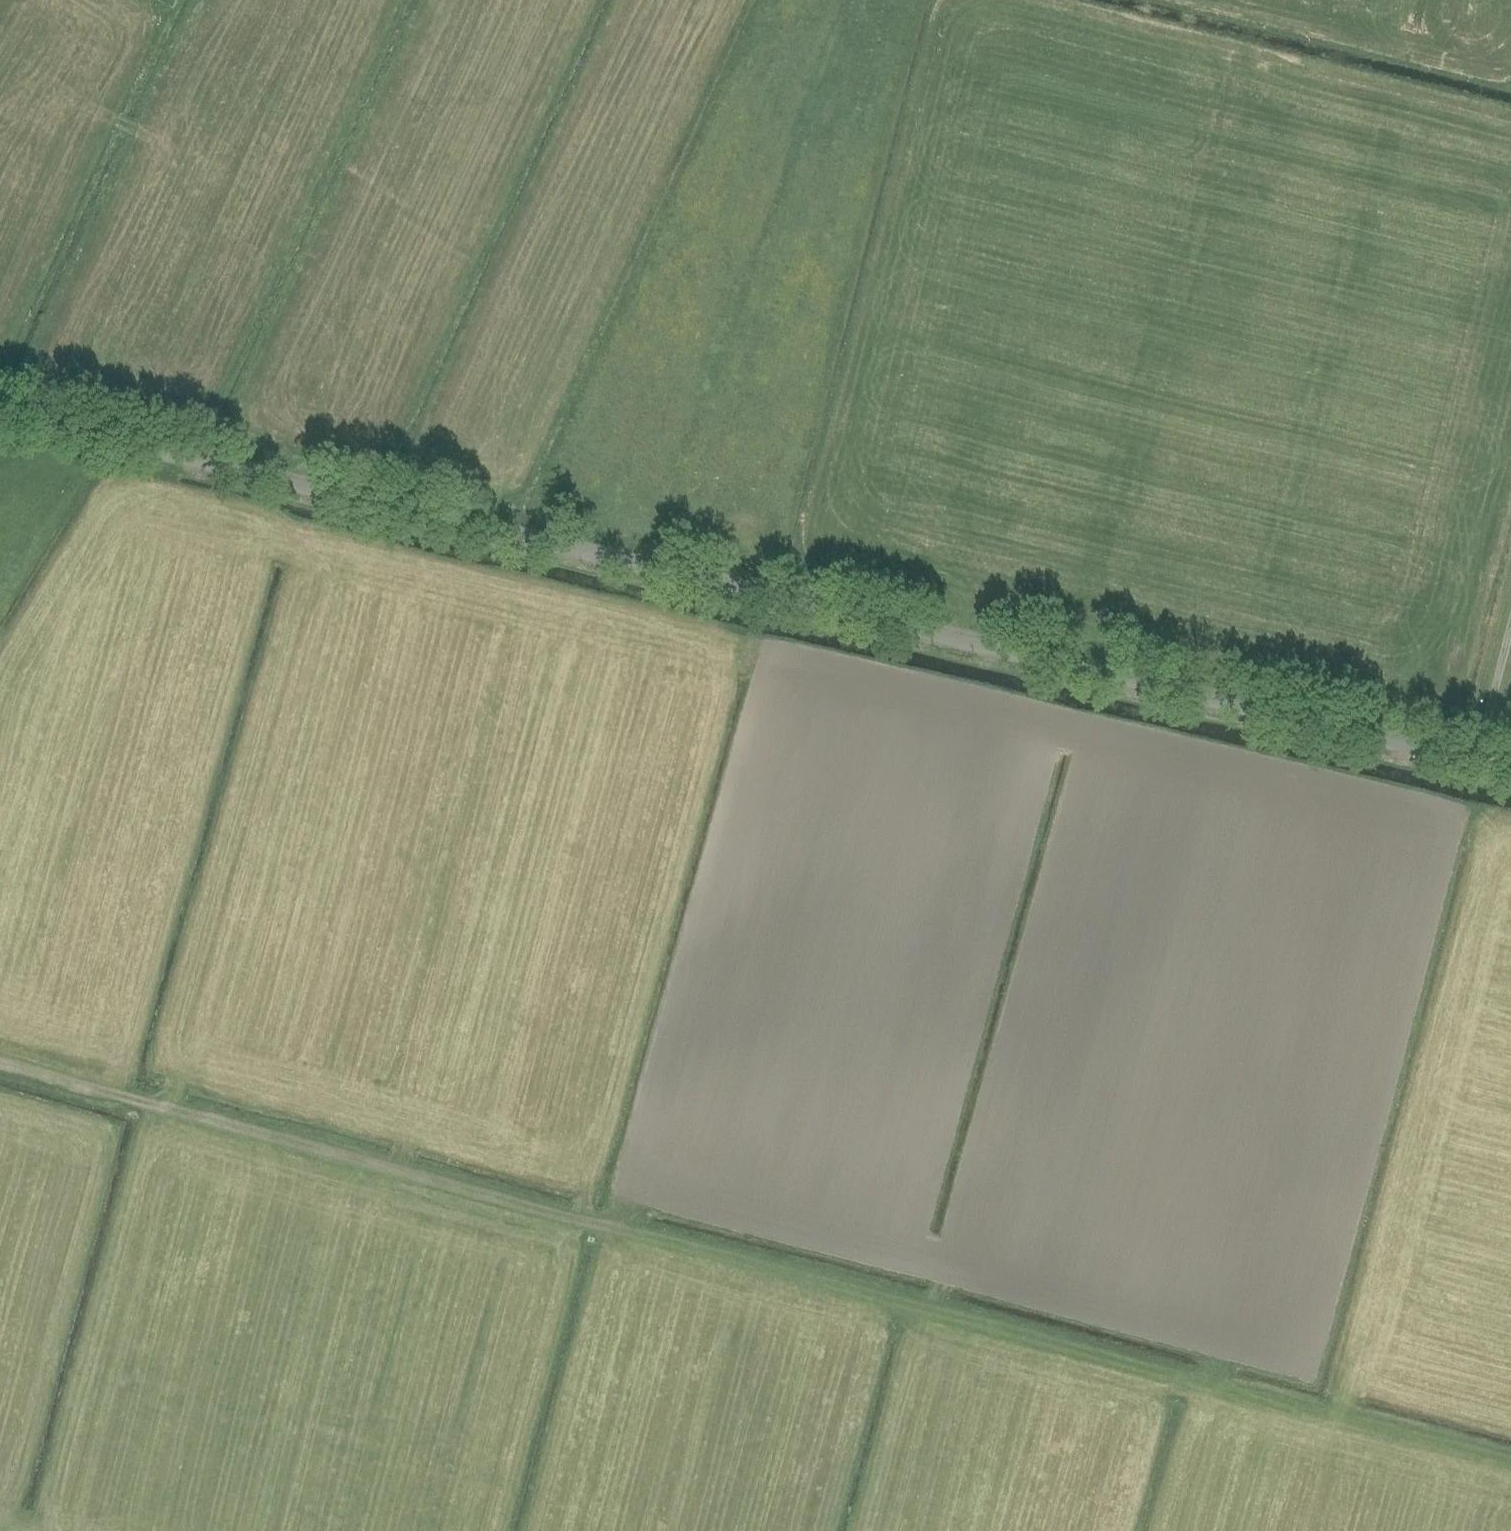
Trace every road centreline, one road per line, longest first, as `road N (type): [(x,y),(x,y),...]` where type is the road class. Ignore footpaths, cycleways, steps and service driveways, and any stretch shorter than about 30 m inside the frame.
road 1 (unclassified): [(1510,769),(0,414)]
road 2 (track): [(1476,761),(1510,628)]

